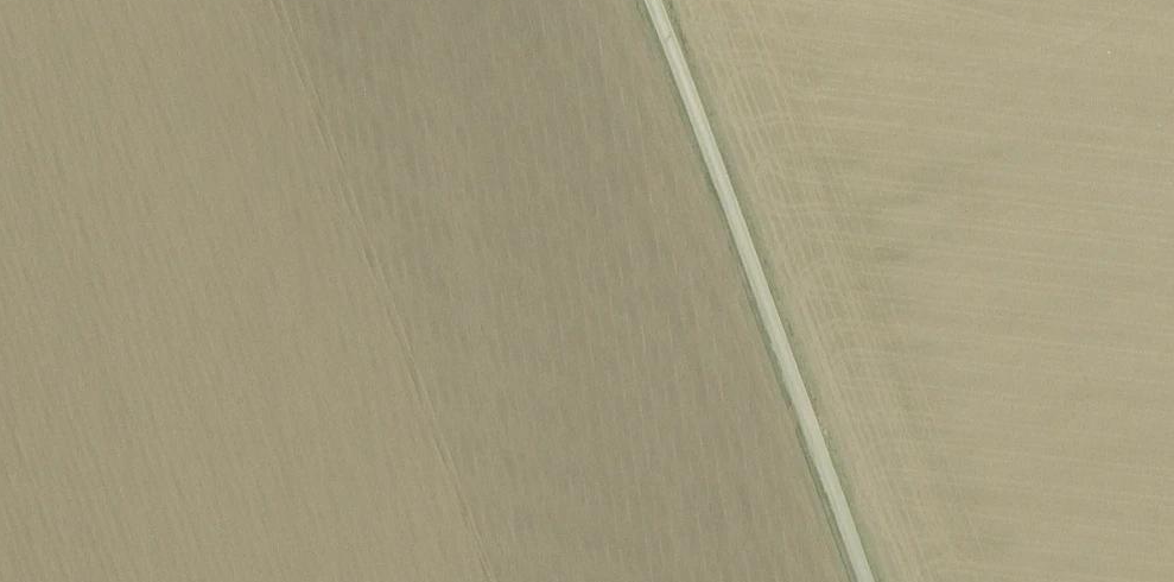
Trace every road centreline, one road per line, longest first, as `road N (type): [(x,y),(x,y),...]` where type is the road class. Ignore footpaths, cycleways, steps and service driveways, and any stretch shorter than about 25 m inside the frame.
road 1 (unclassified): [(867,581),(647,0)]

